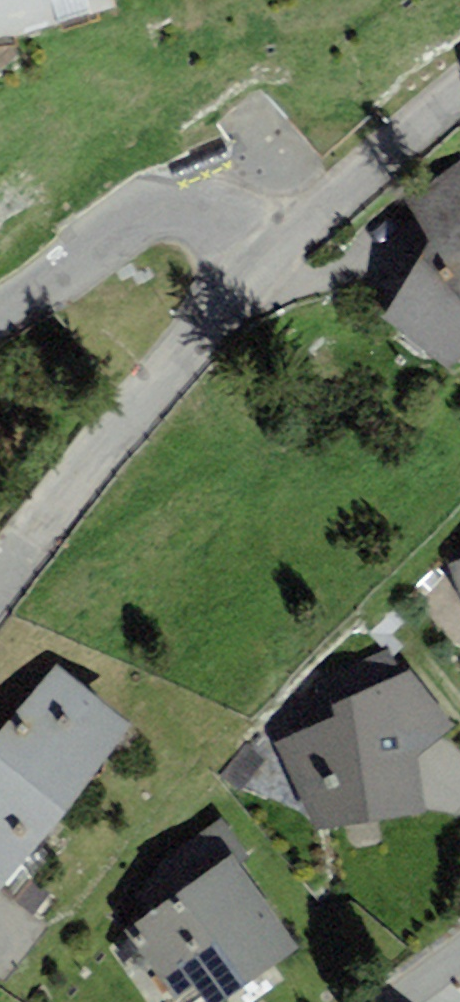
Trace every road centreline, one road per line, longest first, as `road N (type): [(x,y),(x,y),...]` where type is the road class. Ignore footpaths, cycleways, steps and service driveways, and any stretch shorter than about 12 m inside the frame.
road 1 (residential): [(270,255),(0,581)]
road 2 (residential): [(270,255),(222,219),(173,207),(145,216),(0,309)]
road 3 (residential): [(459,91),(270,255)]

